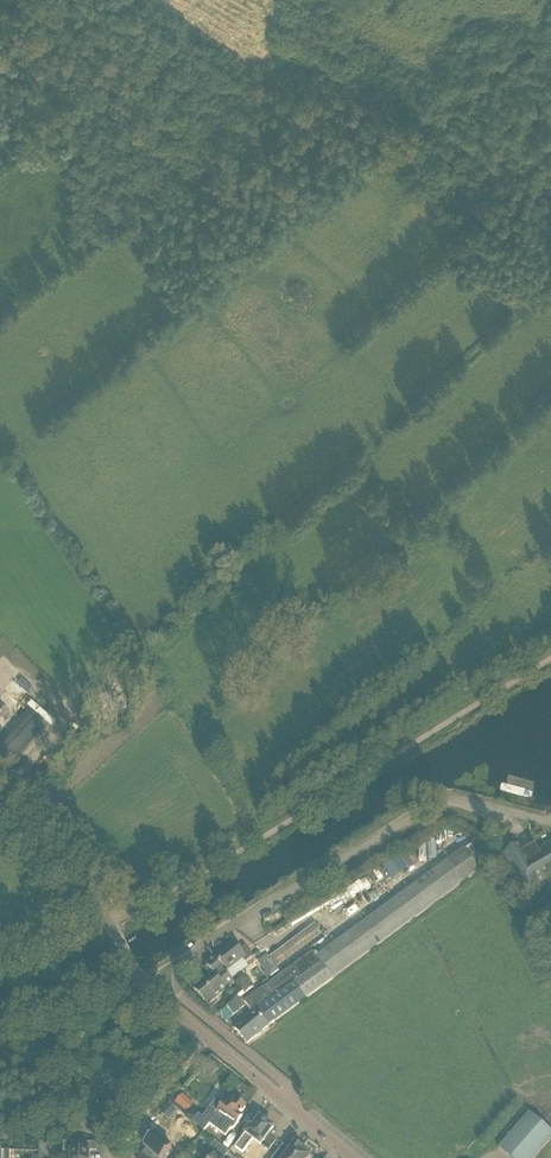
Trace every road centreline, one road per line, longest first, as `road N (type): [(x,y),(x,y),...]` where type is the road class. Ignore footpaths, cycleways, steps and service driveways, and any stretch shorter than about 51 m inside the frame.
road 1 (unclassified): [(288,1106),(287,1088),(184,1002),(178,974),(192,952),(437,797),(550,819)]
road 2 (tertiary): [(288,1106),(143,984),(110,921),(0,810)]
road 3 (track): [(119,1134),(210,1041)]

